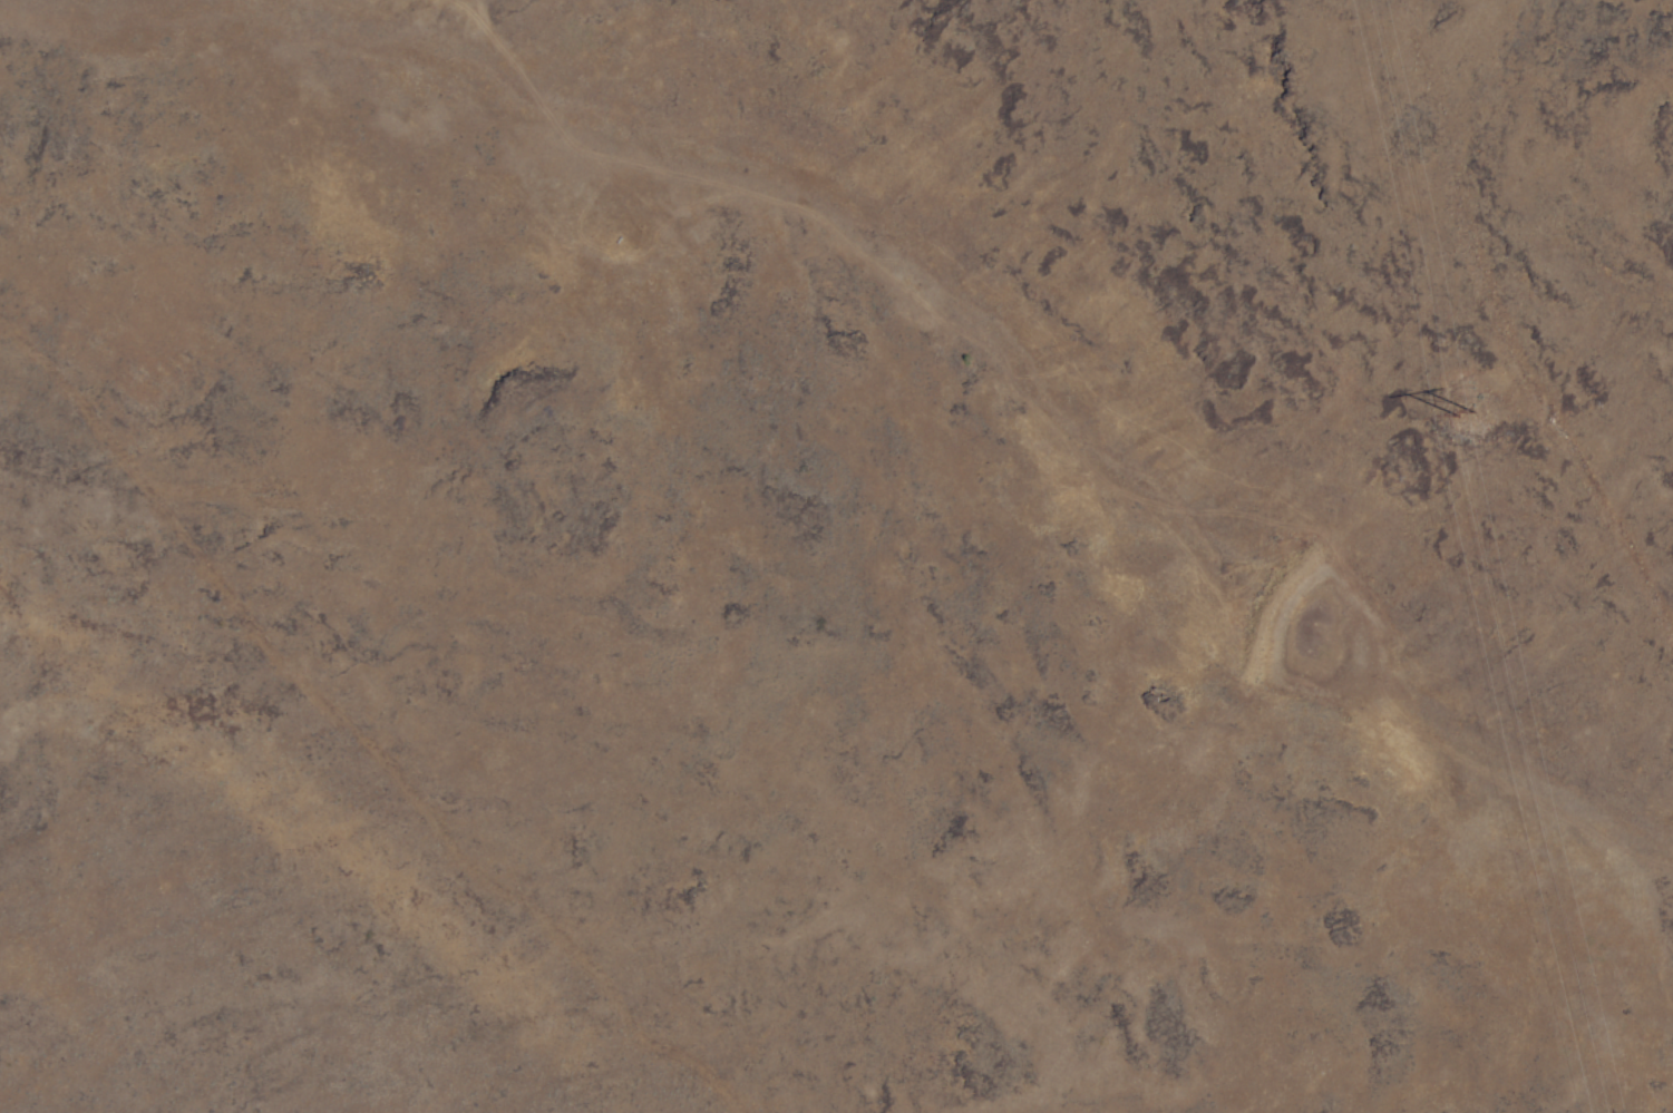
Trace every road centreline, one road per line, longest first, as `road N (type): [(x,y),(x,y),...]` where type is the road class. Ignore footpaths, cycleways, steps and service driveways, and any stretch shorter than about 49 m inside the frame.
road 1 (track): [(1135,687),(1116,650),(911,525),(587,400),(159,343),(0,278)]

